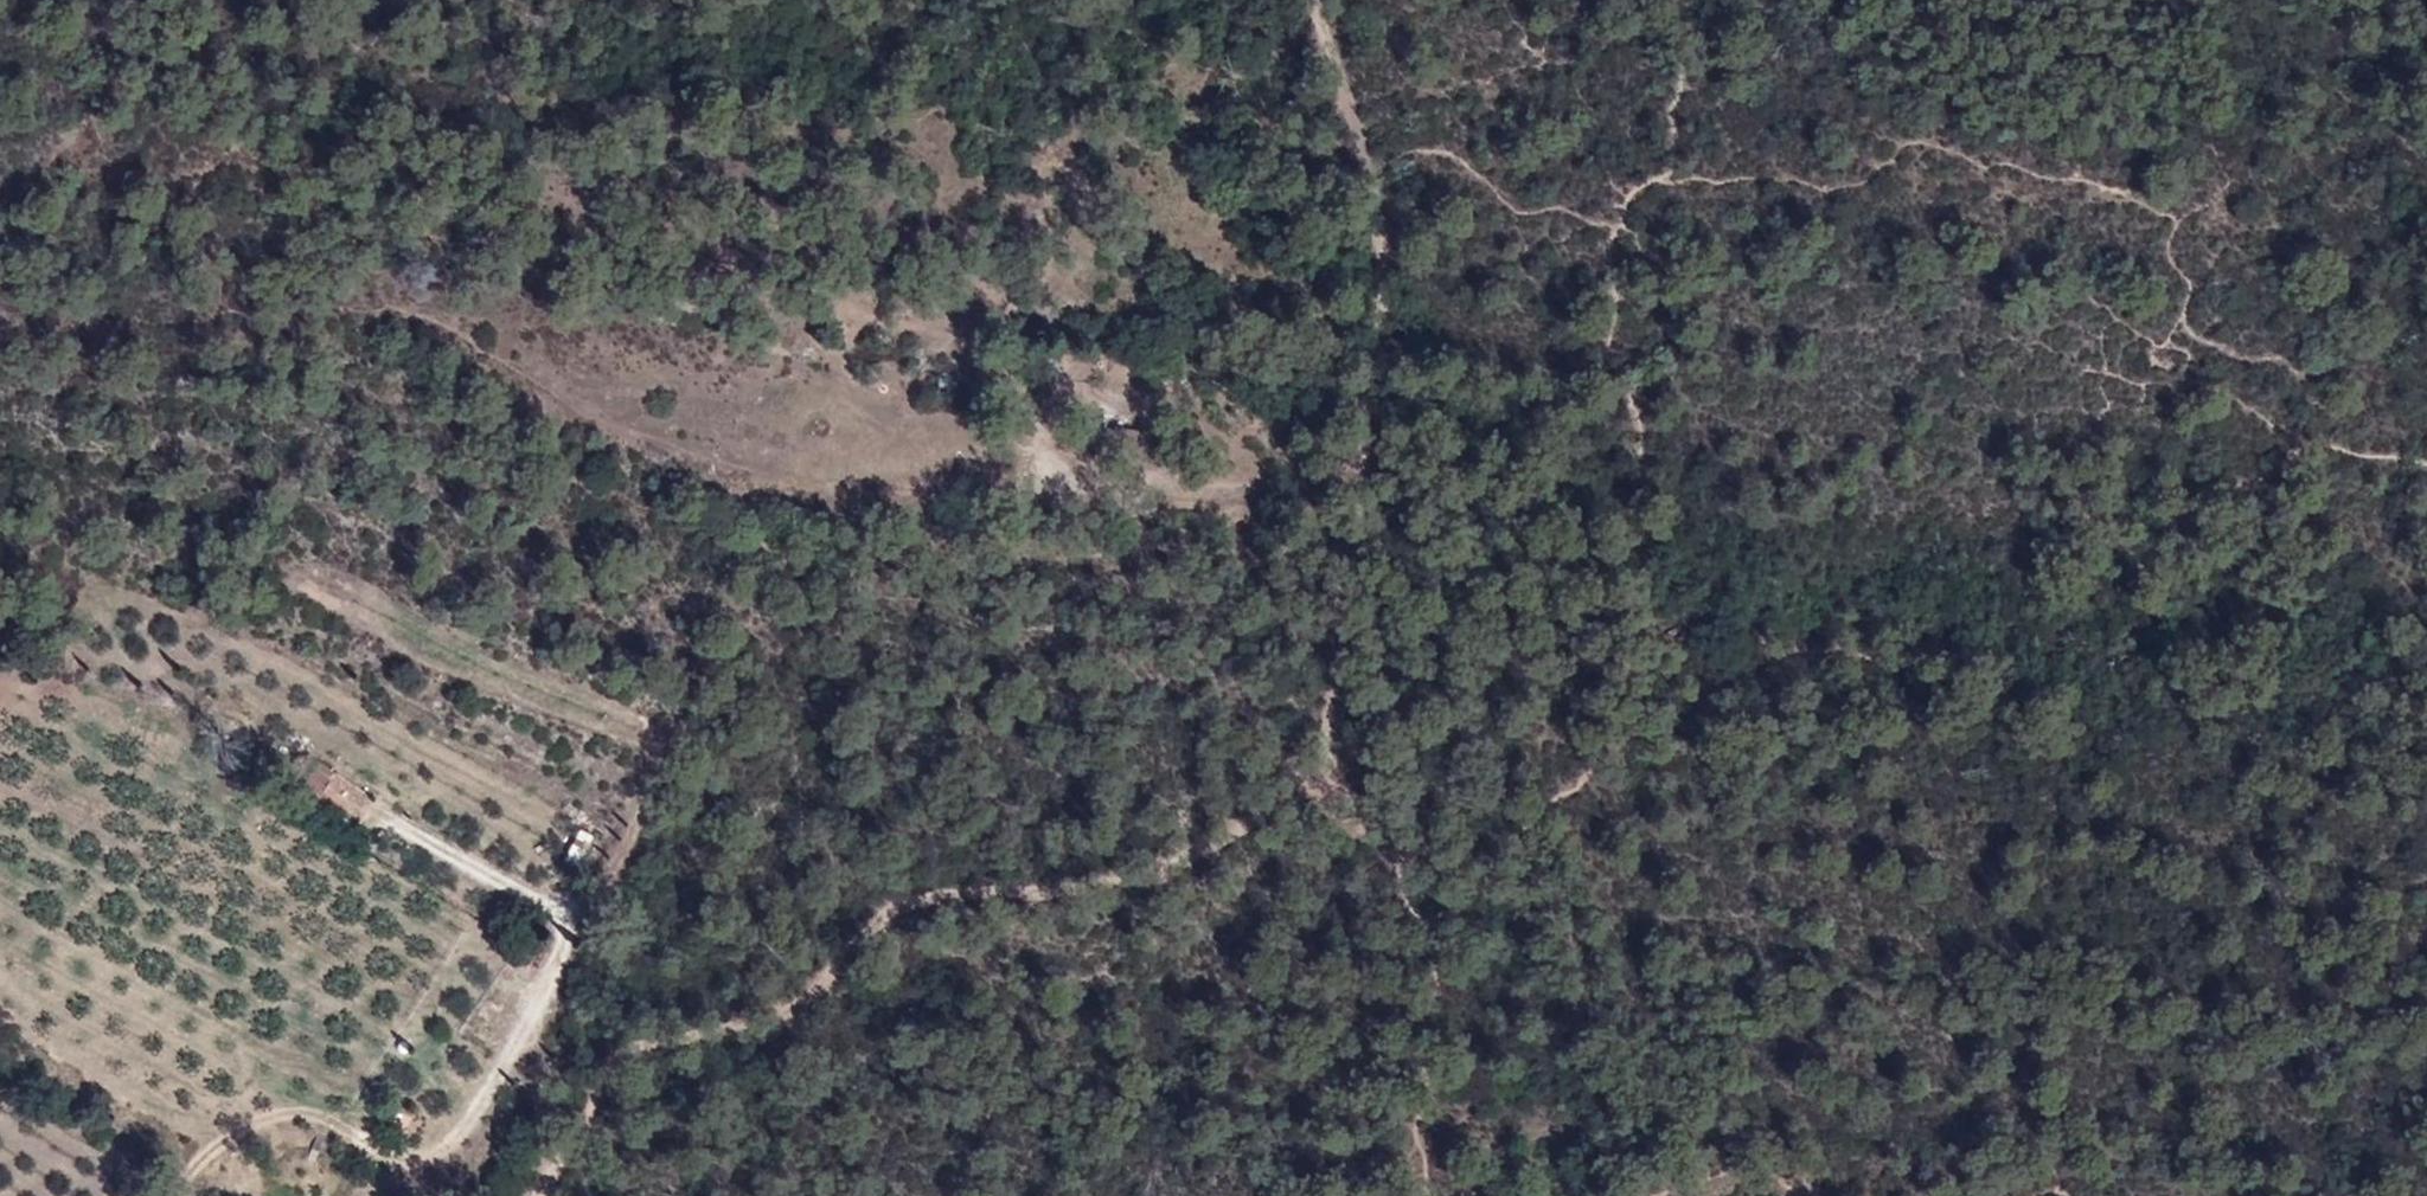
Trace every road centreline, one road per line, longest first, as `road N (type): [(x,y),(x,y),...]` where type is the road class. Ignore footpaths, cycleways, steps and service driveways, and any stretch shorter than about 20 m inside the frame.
road 1 (track): [(1780,1195),(1750,1170),(1664,1195)]

